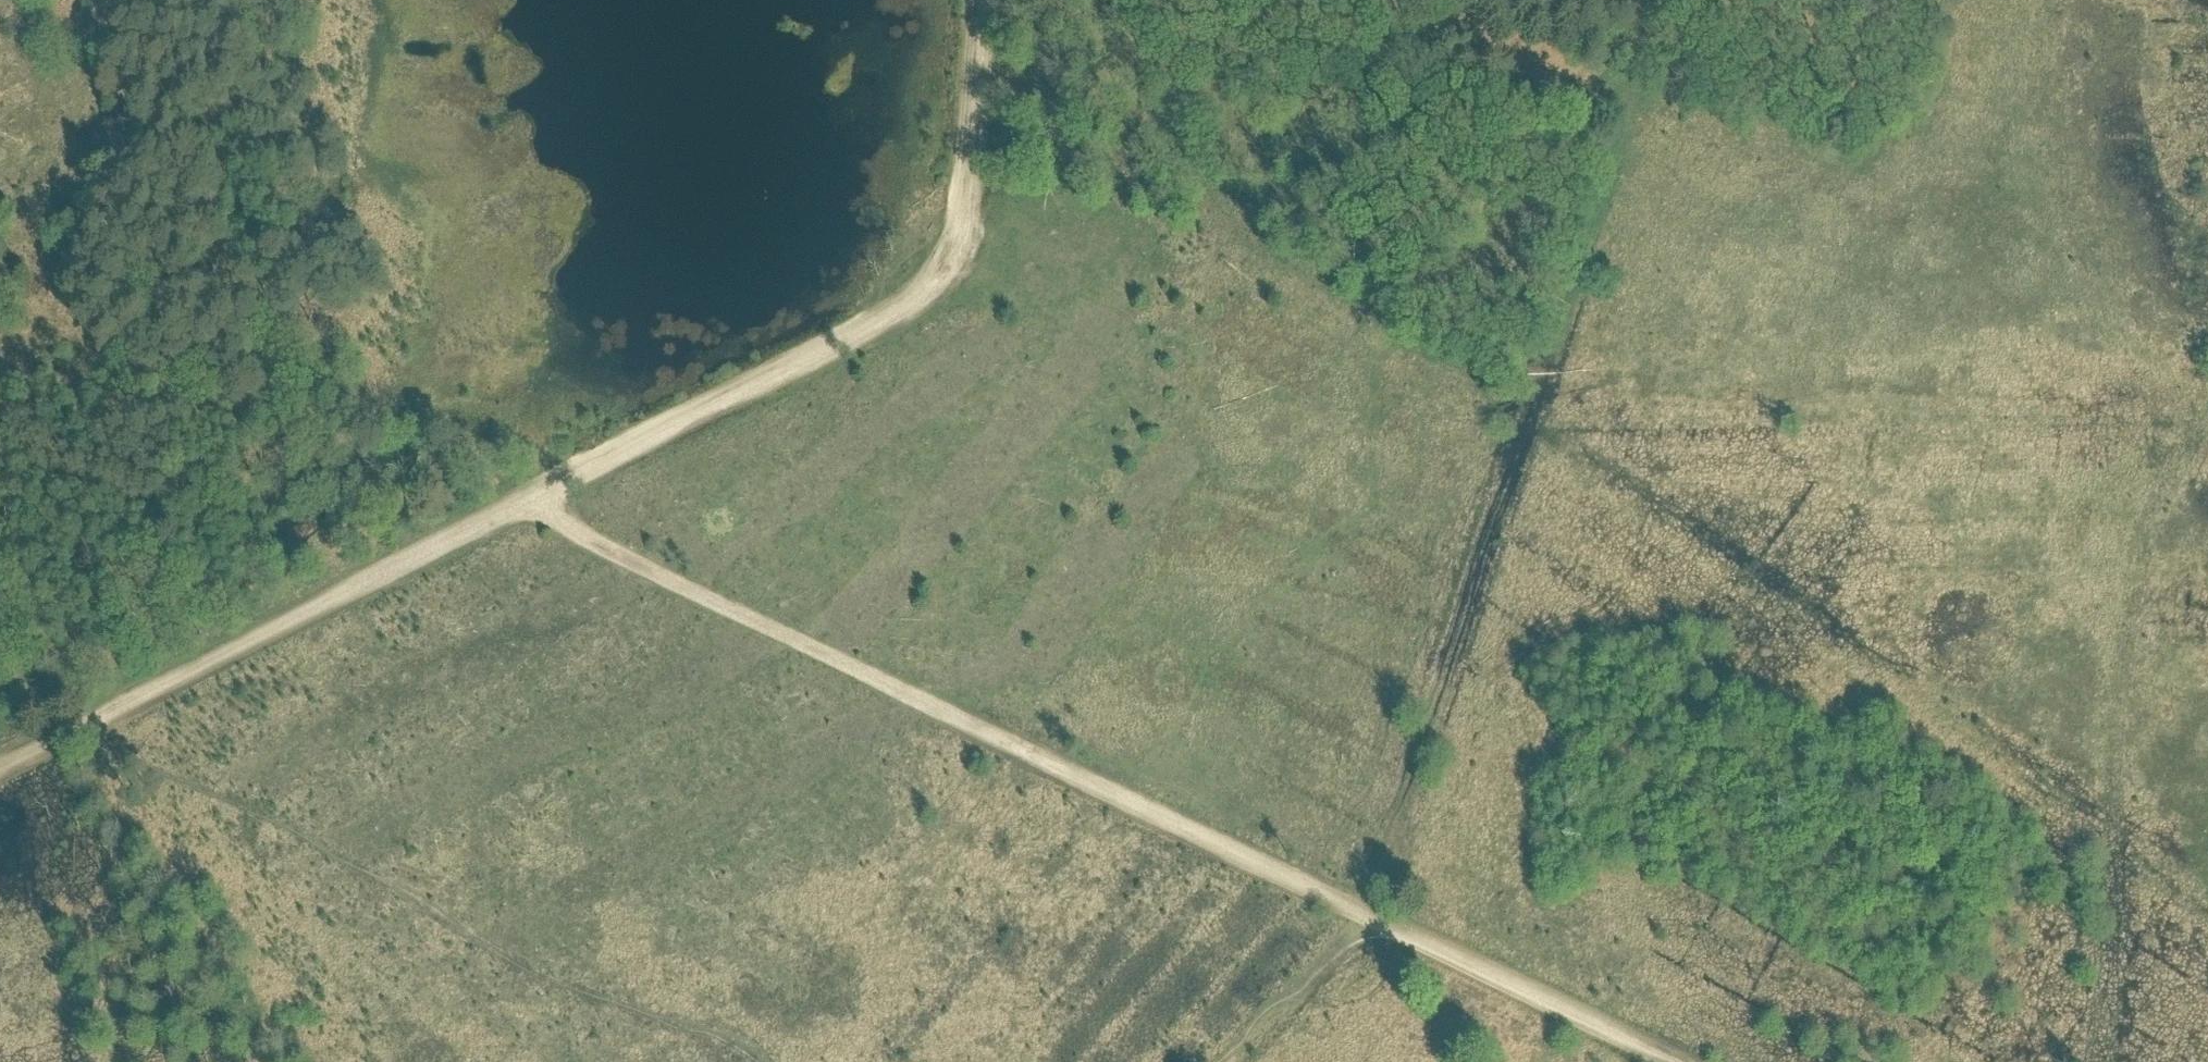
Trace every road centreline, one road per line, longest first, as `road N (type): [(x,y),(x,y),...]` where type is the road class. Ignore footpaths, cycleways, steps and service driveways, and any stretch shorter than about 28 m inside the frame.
road 1 (track): [(254,637),(926,293),(952,252),(969,188),(979,0)]
road 2 (track): [(1411,938),(522,504)]
road 3 (track): [(1666,0),(1380,889),(1361,915)]
road 4 (track): [(1671,1061),(1411,938)]
road 5 (track): [(0,765),(254,637)]

